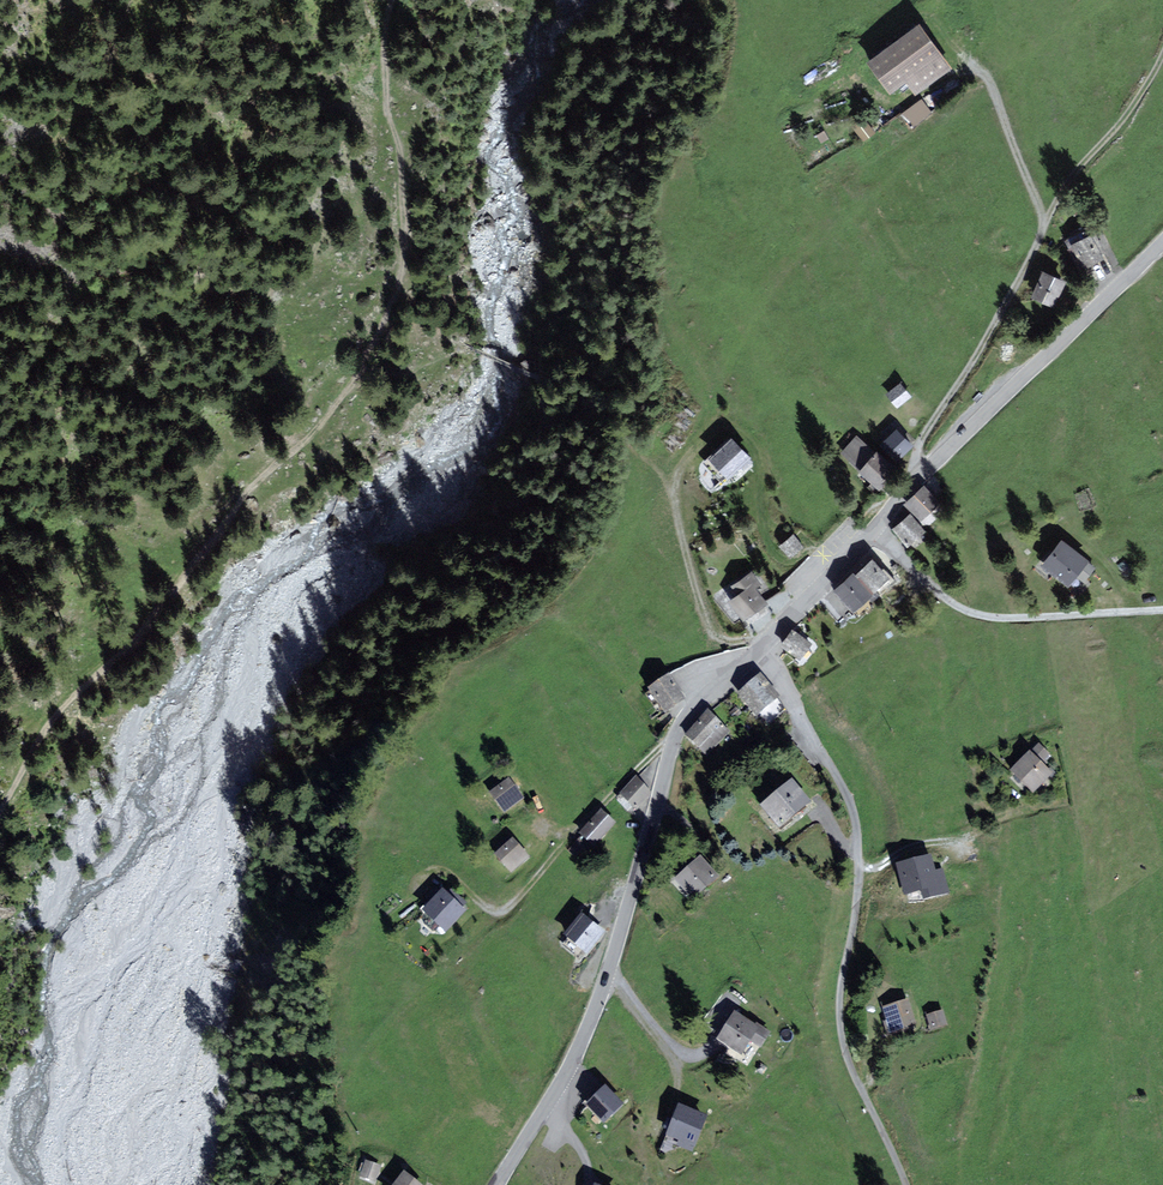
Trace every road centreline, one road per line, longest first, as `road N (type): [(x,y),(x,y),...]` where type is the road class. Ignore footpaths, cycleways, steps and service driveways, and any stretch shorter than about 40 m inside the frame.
road 1 (tertiary): [(875,531),(711,692),(674,739),(595,1020),(500,1184)]
road 2 (track): [(0,813),(52,720),(113,664),(243,496),(305,442),(368,360)]
road 3 (track): [(918,480),(924,436),(1044,233),(999,101),(983,77),(971,75)]
road 4 (tertiary): [(1162,246),(918,480),(875,531)]
road 5 (track): [(368,360),(402,274),(401,180),(384,93),(394,0)]
road 6 (residential): [(875,531),(940,594),(977,617),(1162,614)]
road 7 (track): [(674,739),(510,908),(496,913),(445,874)]
road 8 (track): [(1044,233),(1071,182),(1162,64)]
road 9 (track): [(1047,804),(971,837),(914,848),(874,868),(859,865)]

